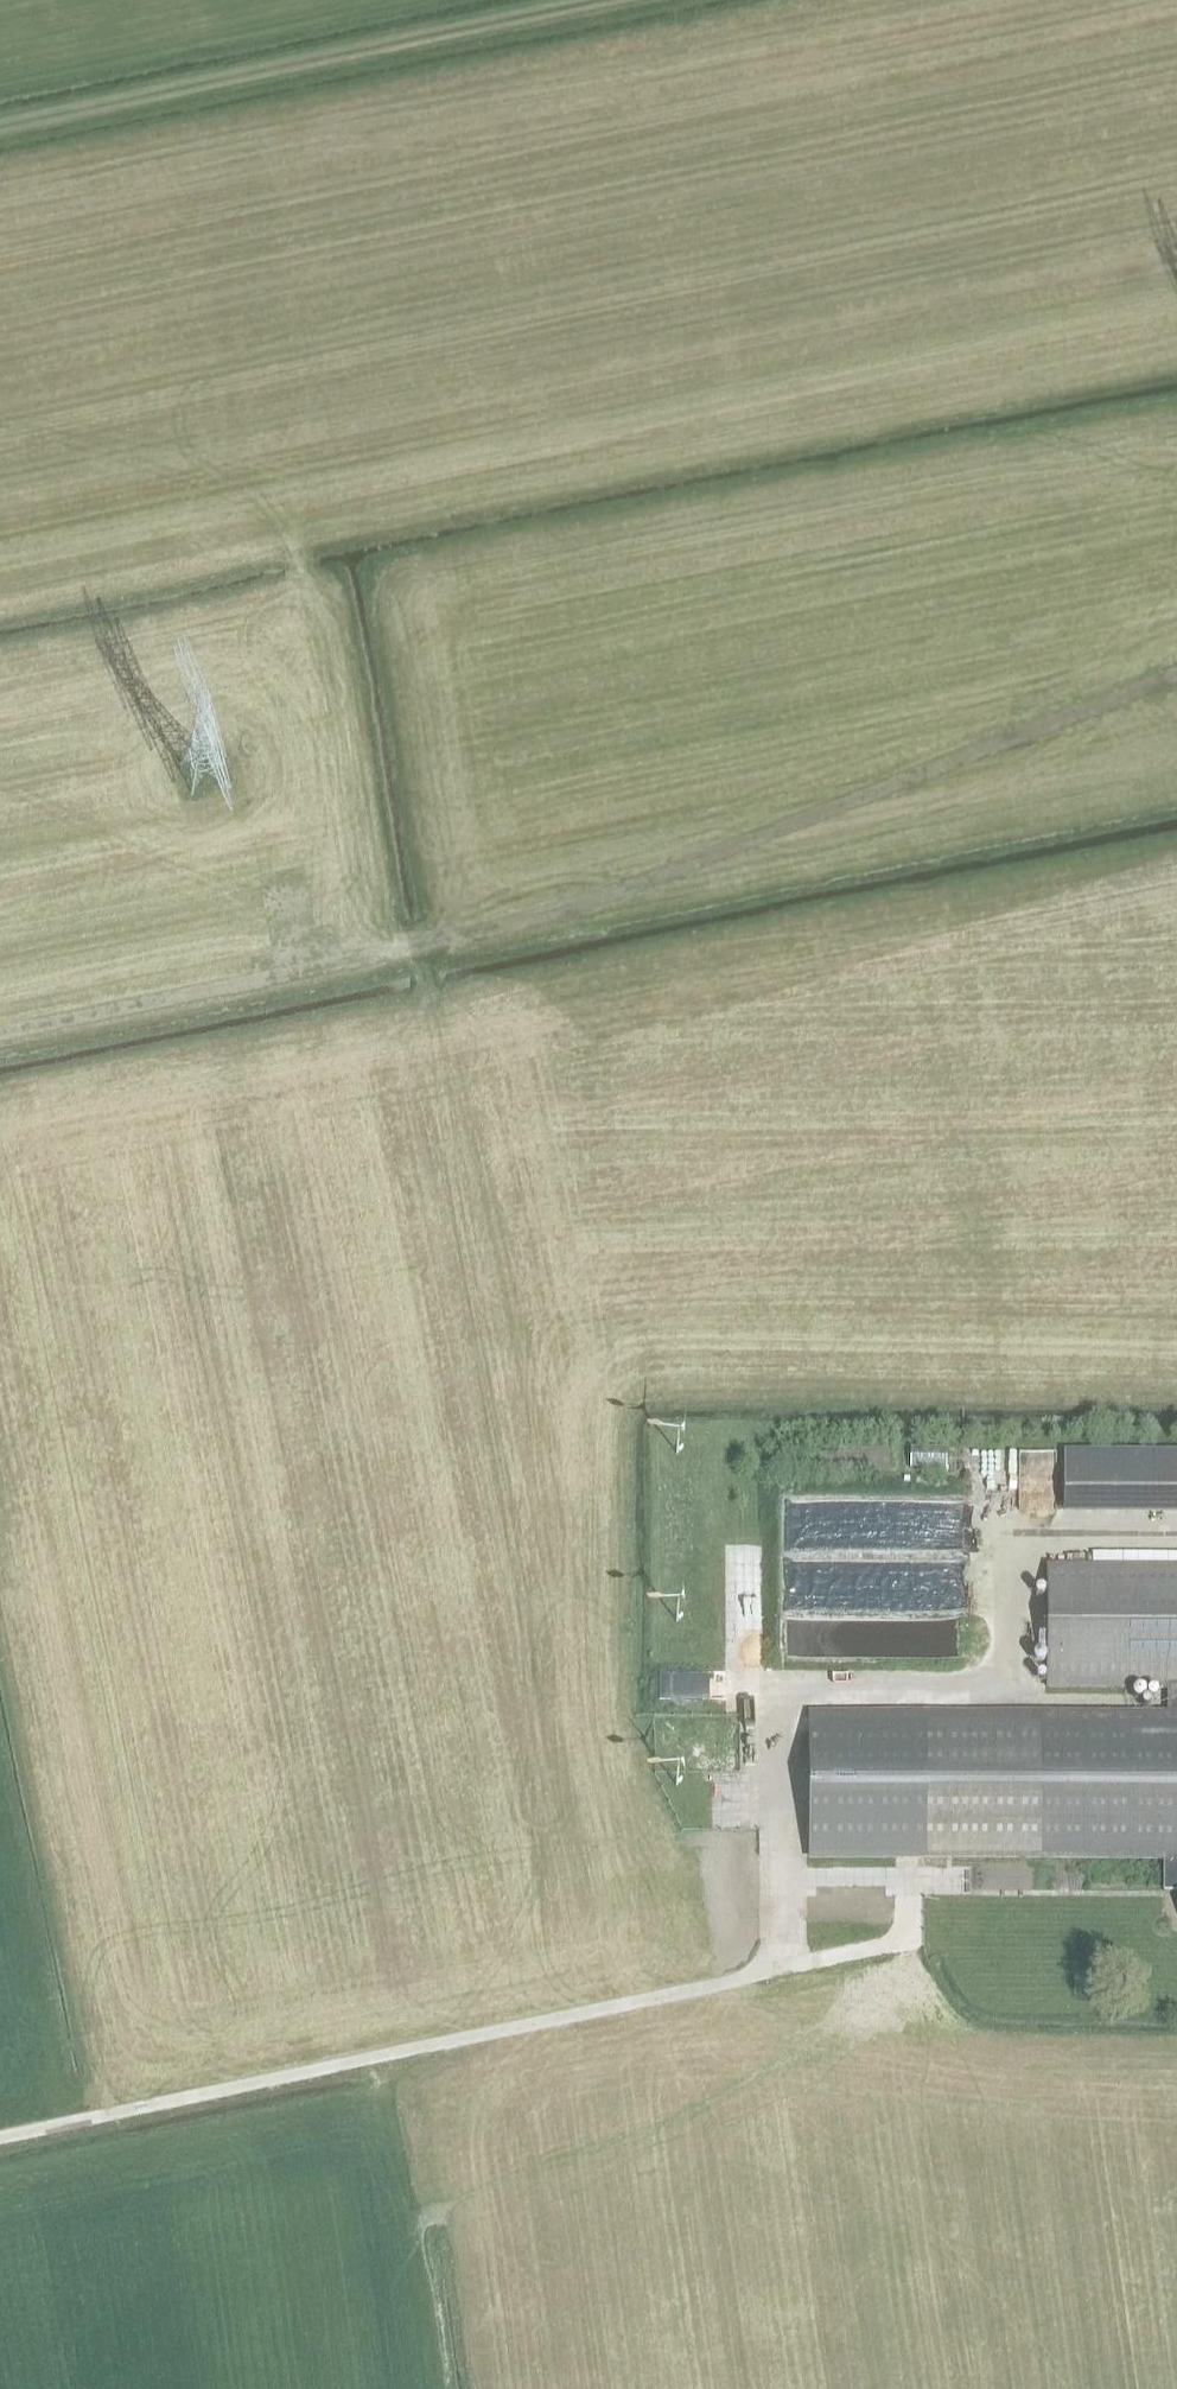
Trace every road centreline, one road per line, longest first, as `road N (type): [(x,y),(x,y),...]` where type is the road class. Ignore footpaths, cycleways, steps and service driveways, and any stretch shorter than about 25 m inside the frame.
road 1 (track): [(0,128),(600,0)]

